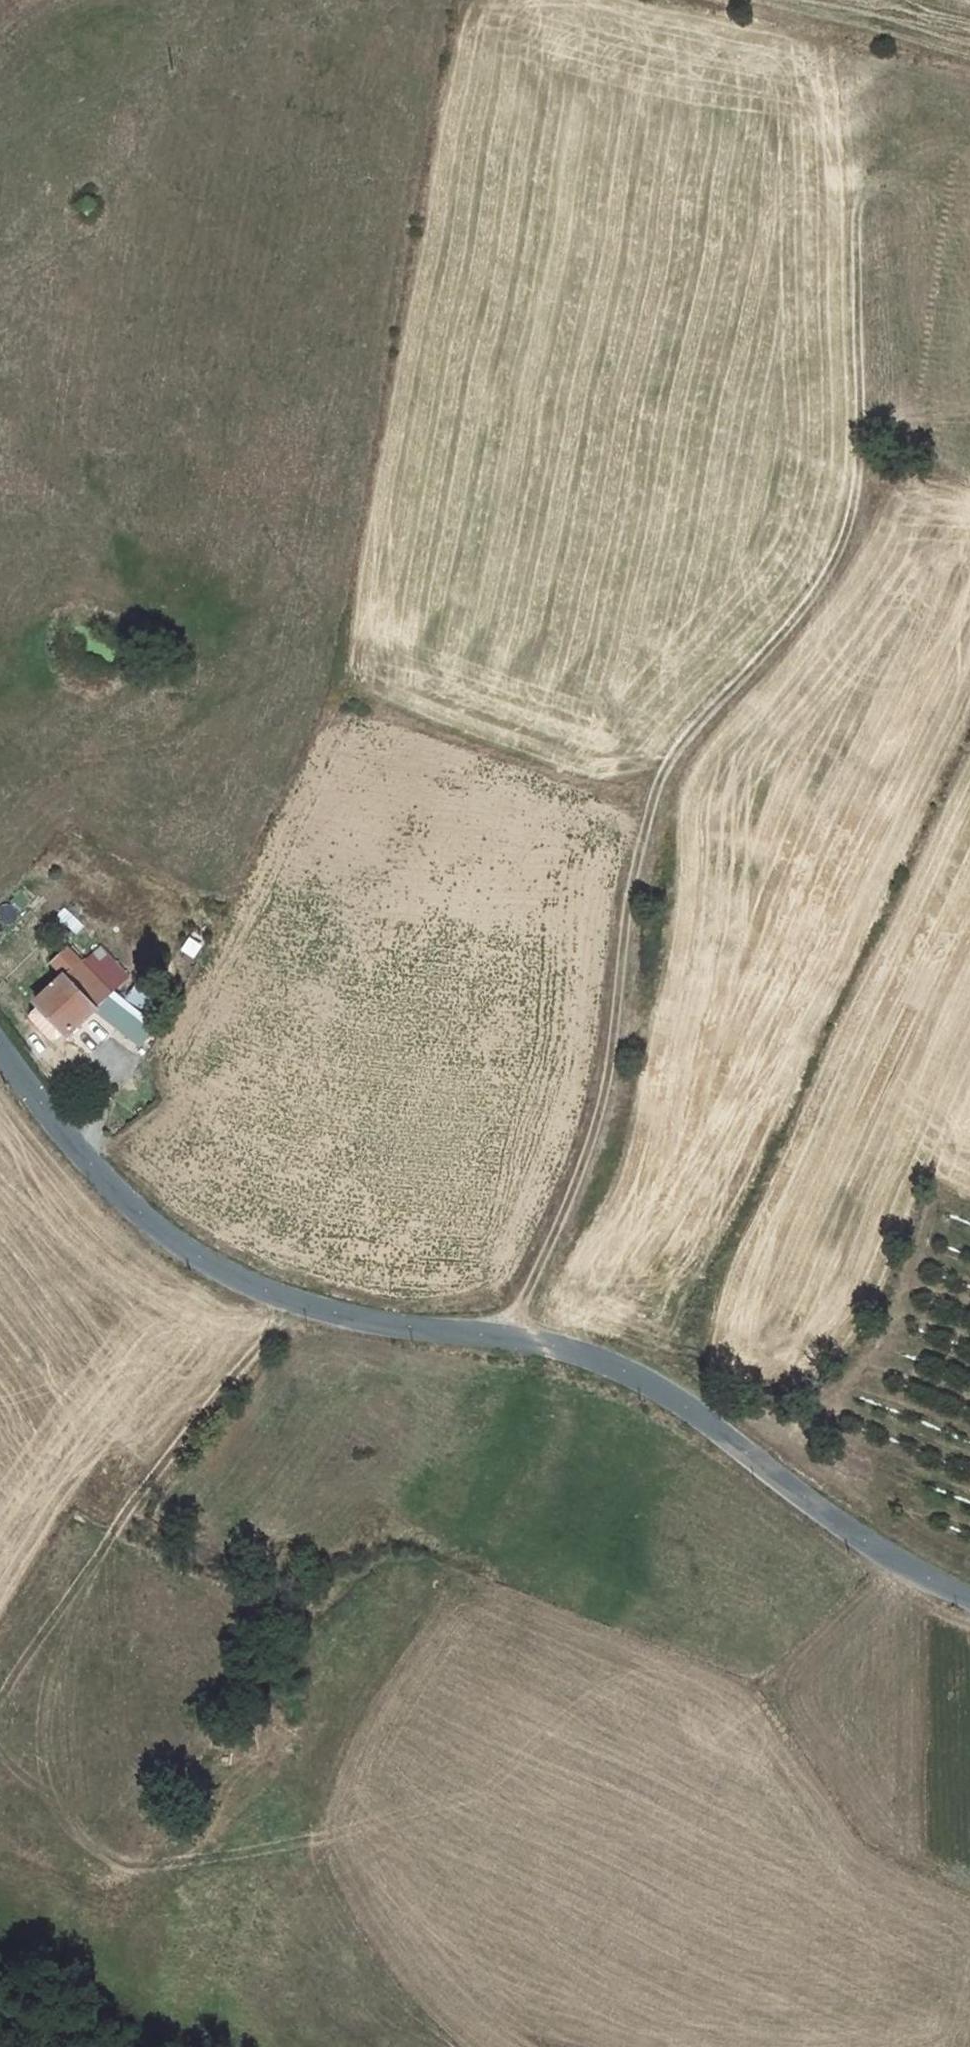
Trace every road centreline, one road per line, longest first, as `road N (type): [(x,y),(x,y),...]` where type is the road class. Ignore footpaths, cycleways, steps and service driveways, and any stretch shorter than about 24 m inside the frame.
road 1 (tertiary): [(0,1052),(112,1183),(202,1259),(328,1311),(513,1338),(627,1372),(706,1421),(891,1569),(969,1601)]

